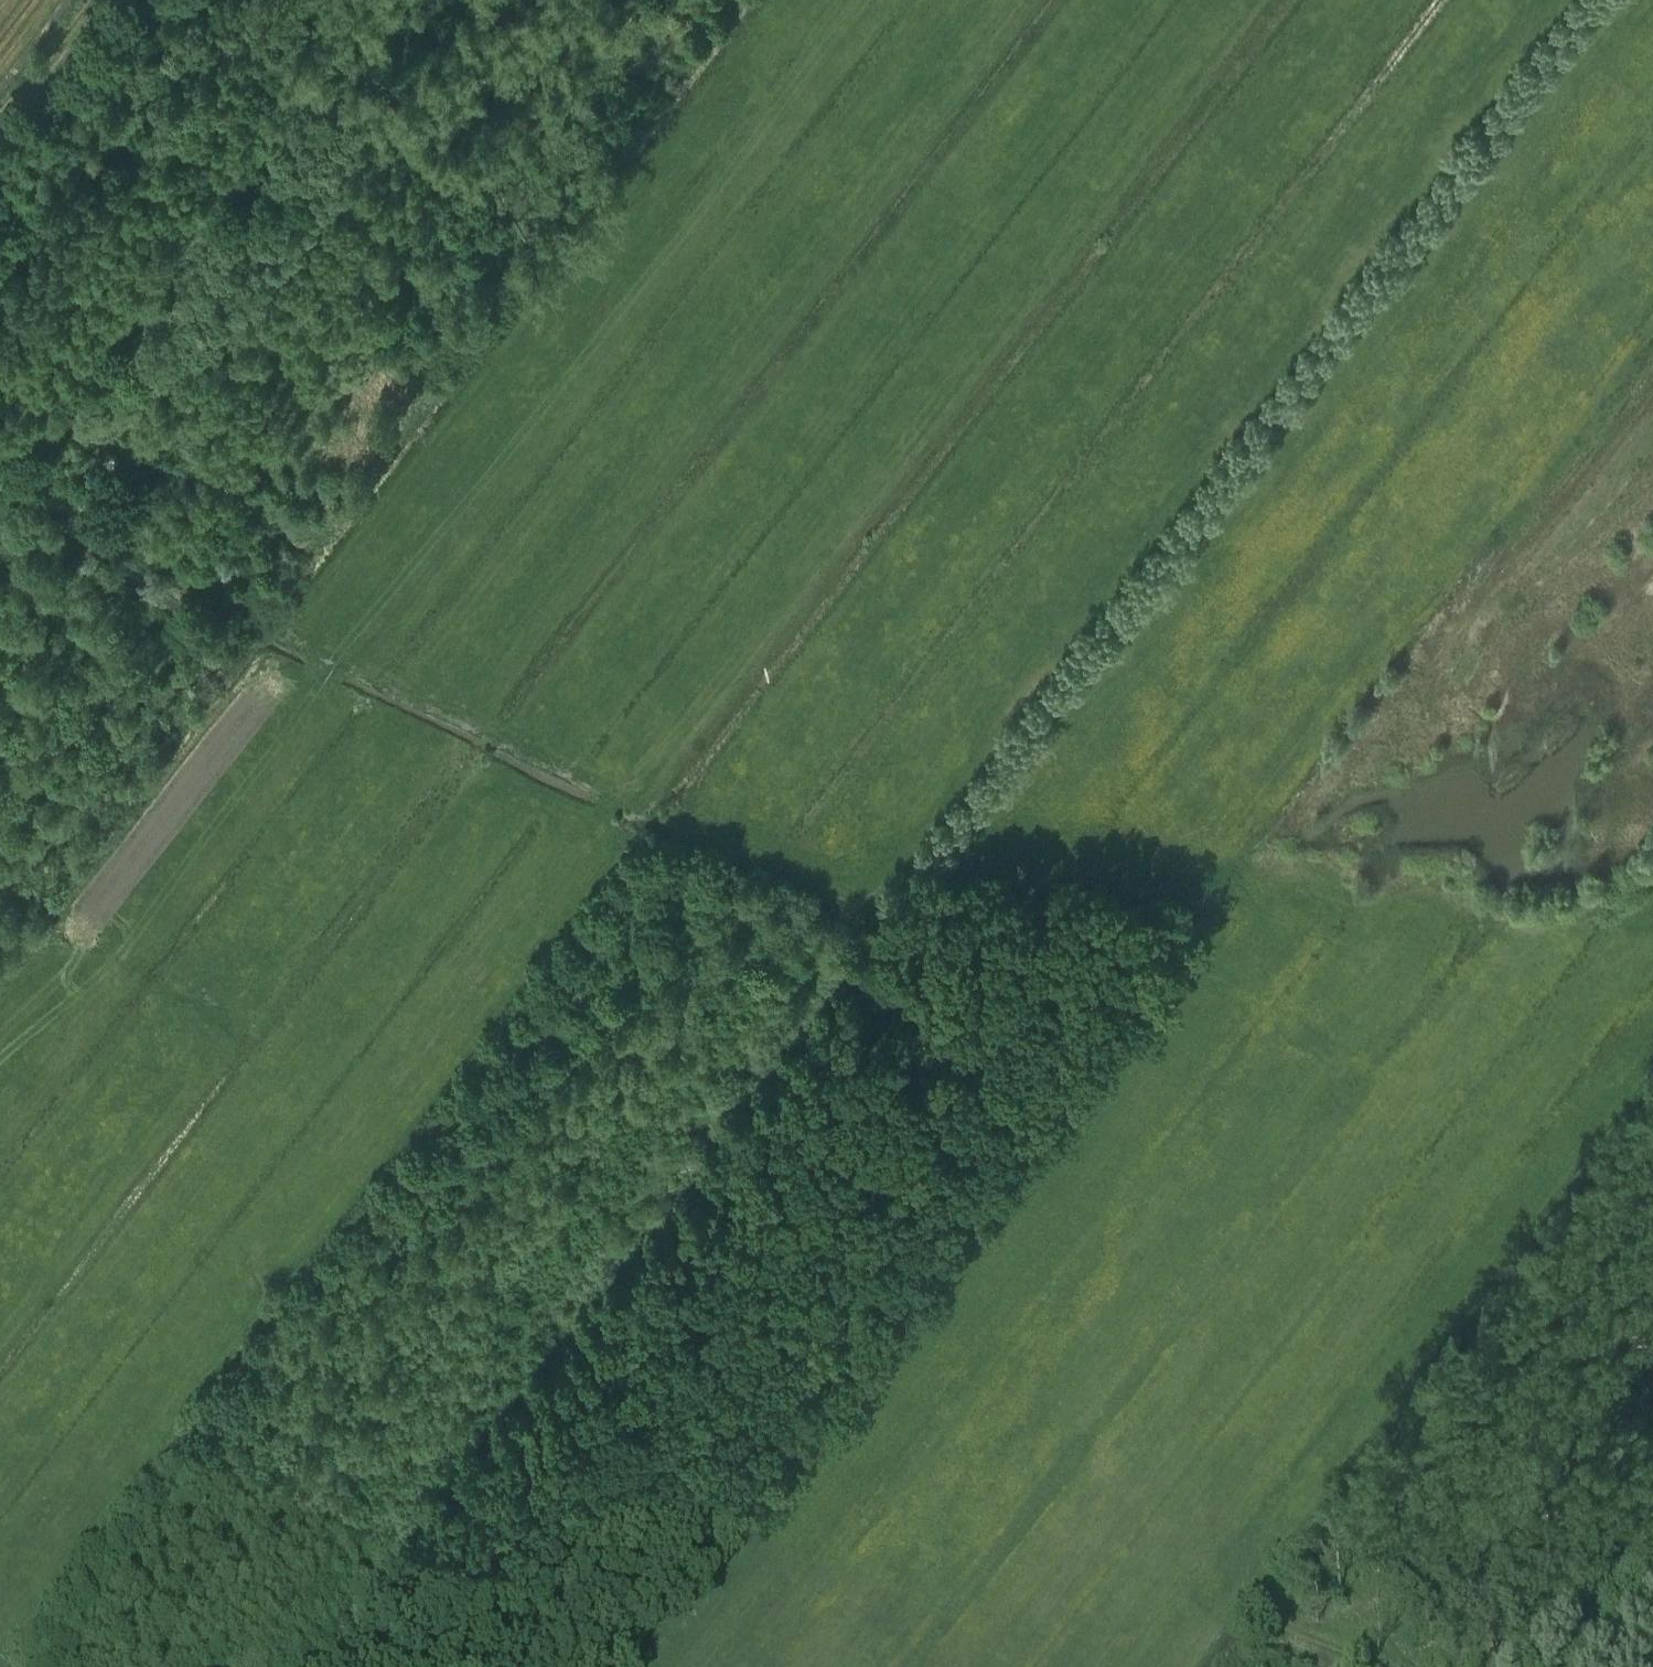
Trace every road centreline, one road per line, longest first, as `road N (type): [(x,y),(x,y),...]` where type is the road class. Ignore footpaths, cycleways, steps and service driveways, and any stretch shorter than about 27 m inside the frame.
road 1 (track): [(0,129),(100,0)]

